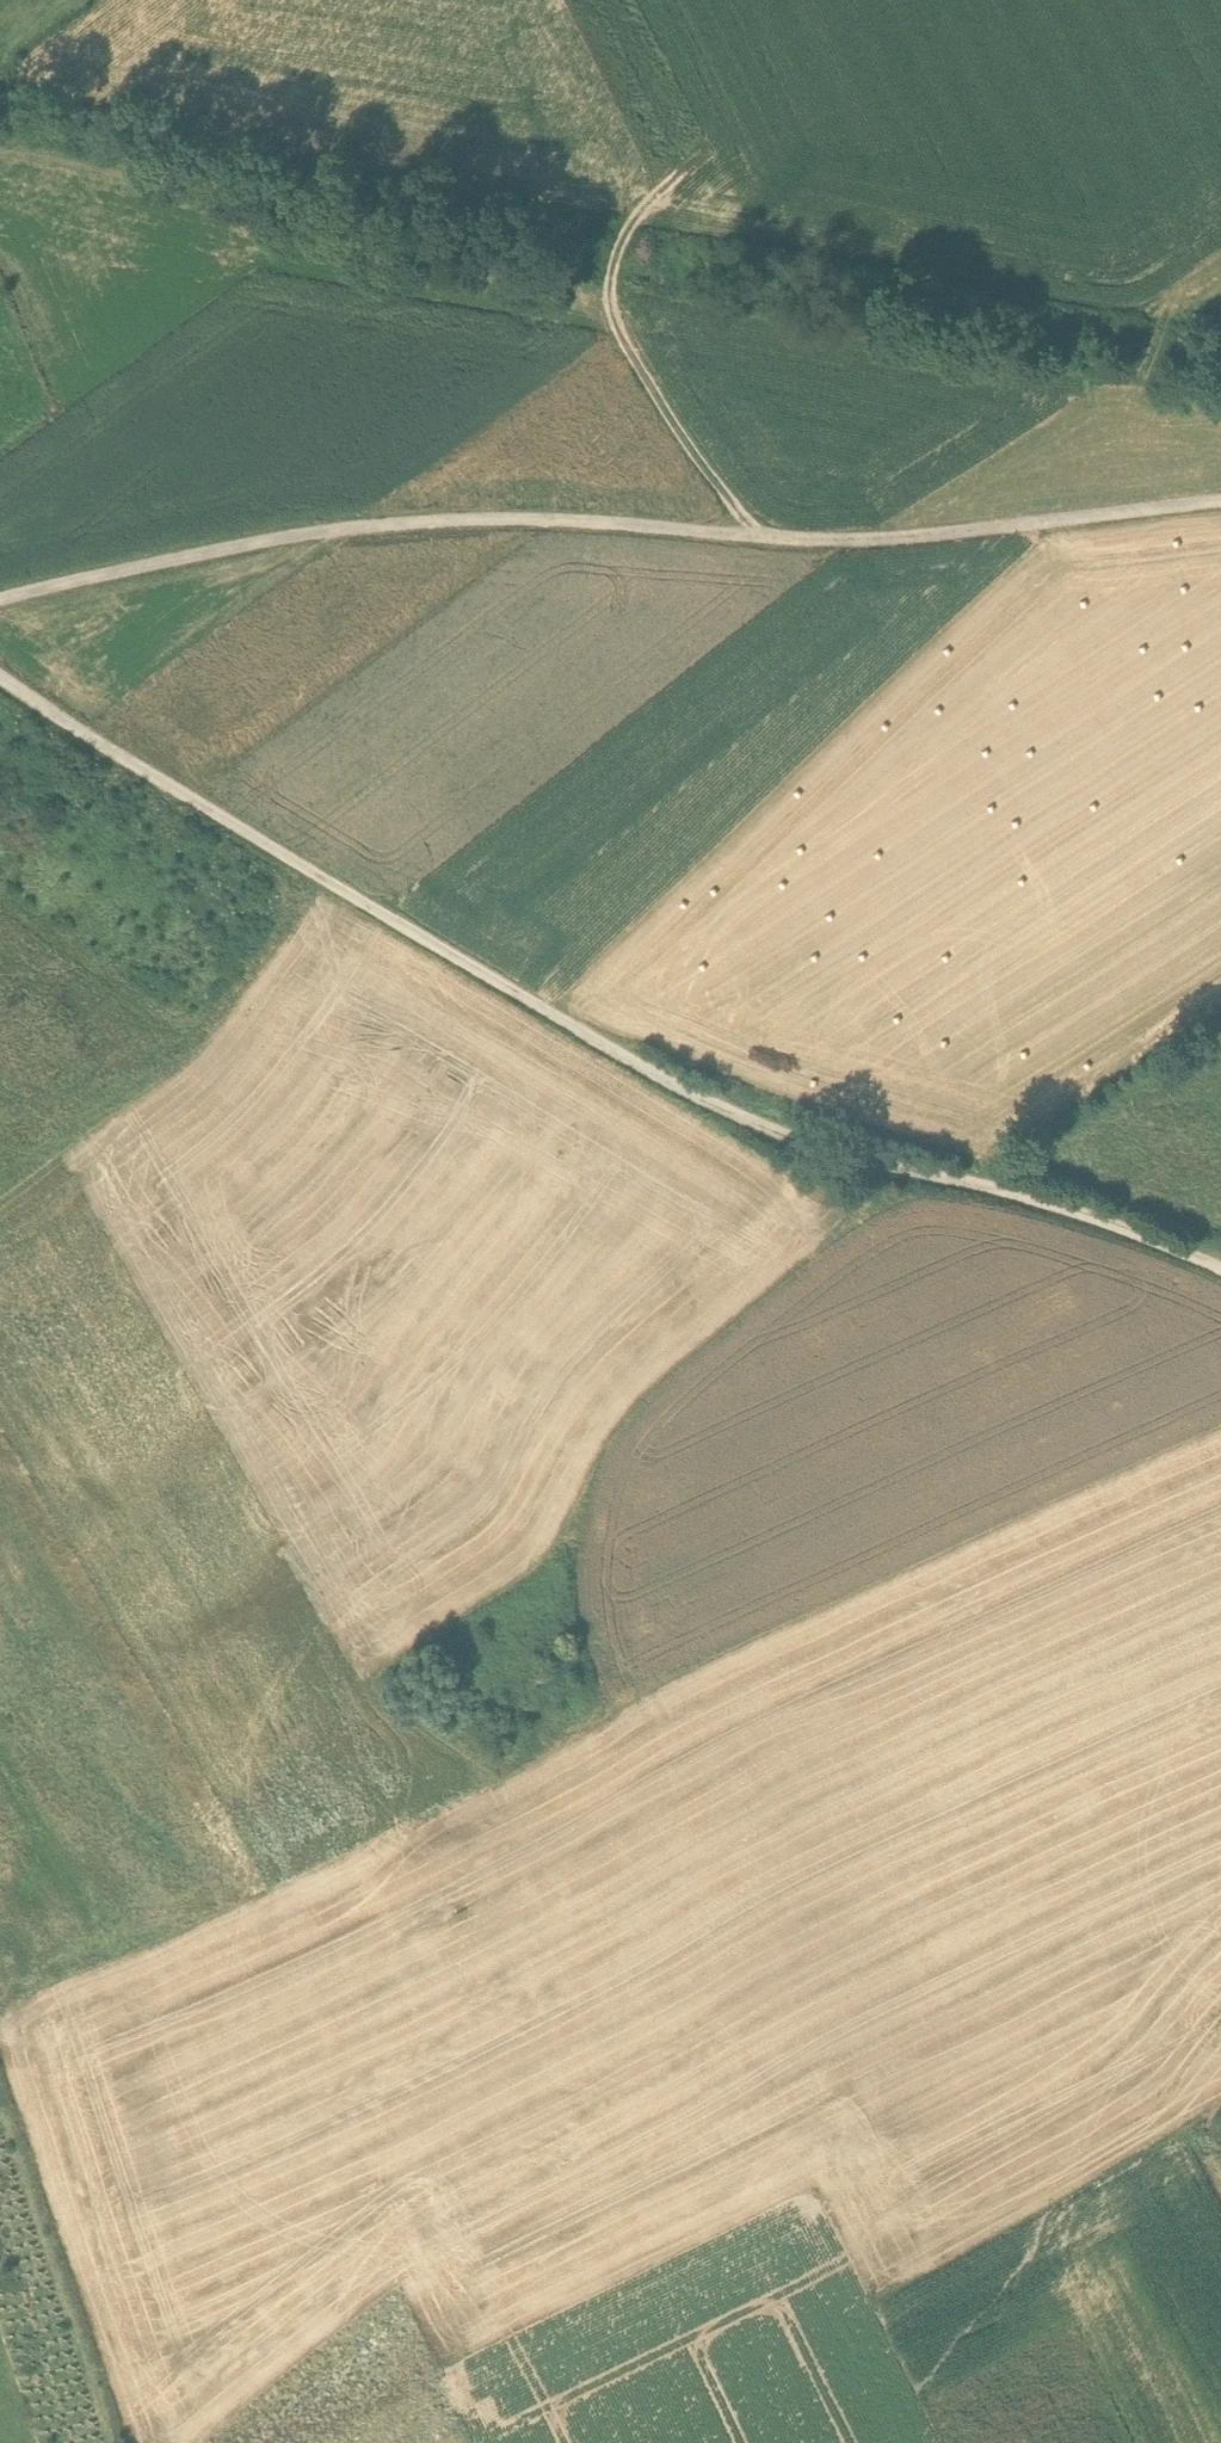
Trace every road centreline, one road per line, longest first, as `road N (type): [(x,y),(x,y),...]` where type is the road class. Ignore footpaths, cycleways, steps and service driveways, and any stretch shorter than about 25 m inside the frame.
road 1 (track): [(1210,1266),(1083,1216),(807,1131),(676,1077),(179,775),(0,655)]
road 2 (track): [(0,599),(76,572),(374,514),(631,519),(845,538),(1220,496)]
road 3 (track): [(760,530),(636,355),(614,305),(616,272),(649,207),(715,157)]

